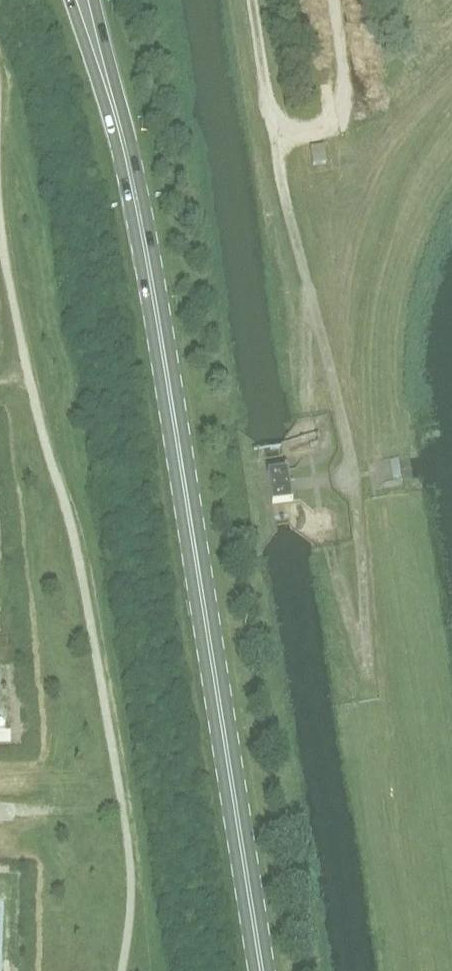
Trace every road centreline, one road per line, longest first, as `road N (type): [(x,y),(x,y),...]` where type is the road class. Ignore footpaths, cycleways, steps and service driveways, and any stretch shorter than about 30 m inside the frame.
road 1 (primary): [(256,970),(137,199),(103,70)]
road 2 (unclassified): [(386,771),(333,373),(275,149),(251,0)]

